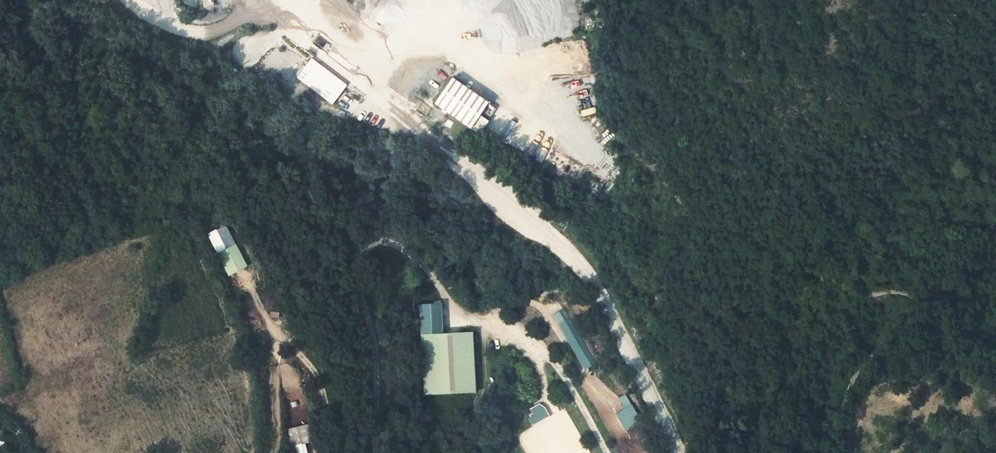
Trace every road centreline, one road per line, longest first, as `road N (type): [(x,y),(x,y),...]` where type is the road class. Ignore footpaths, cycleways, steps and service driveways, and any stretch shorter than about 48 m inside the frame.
road 1 (unclassified): [(607,452),(566,377),(534,339),(499,321),(450,317),(419,266),(391,245),(372,242),(359,251),(356,274),(371,336),(374,452)]
road 2 (unclassified): [(685,452),(617,296),(360,75)]
road 3 (track): [(265,324),(277,318),(319,373),(343,452)]

